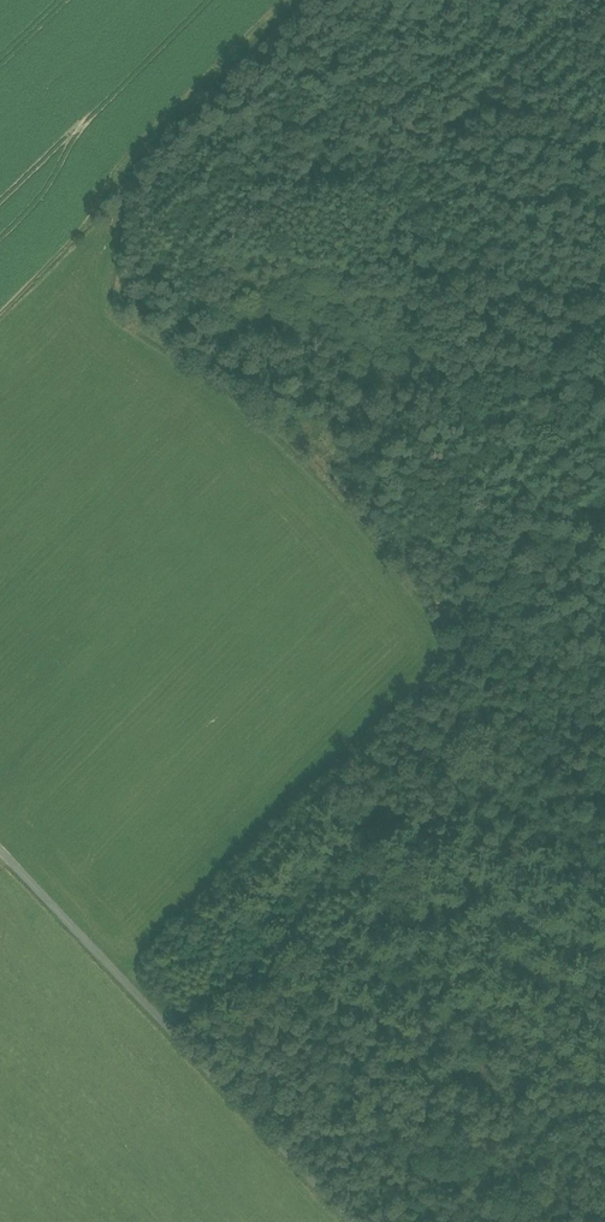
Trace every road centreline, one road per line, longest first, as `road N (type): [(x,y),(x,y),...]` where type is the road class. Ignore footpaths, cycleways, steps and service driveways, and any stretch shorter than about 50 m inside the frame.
road 1 (unclassified): [(0,840),(358,1221)]

